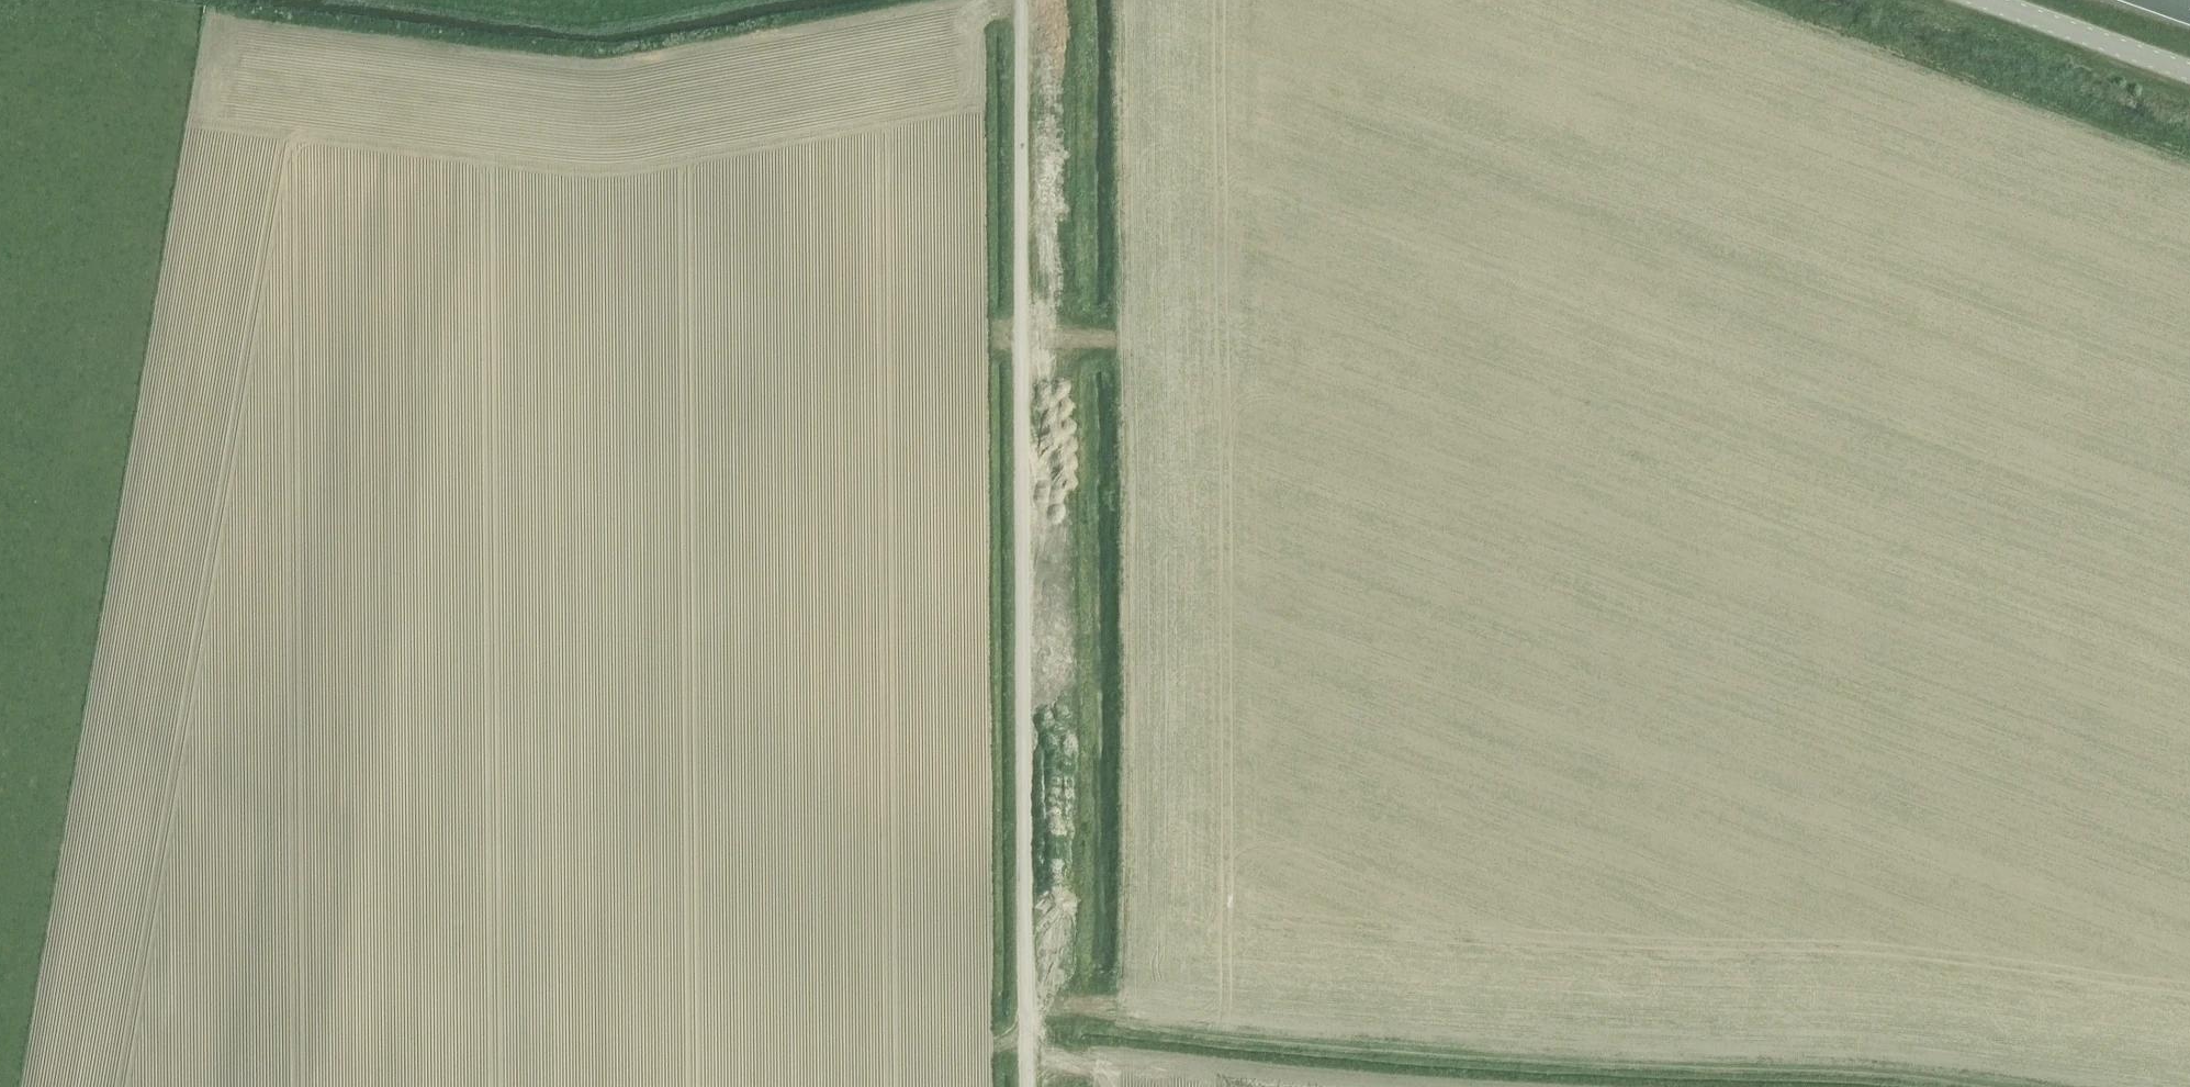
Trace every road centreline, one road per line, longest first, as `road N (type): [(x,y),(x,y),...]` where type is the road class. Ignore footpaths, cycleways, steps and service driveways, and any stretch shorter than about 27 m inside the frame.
road 1 (unclassified): [(1030,1086),(1024,0)]
road 2 (unclassified): [(1983,0),(2189,73)]

